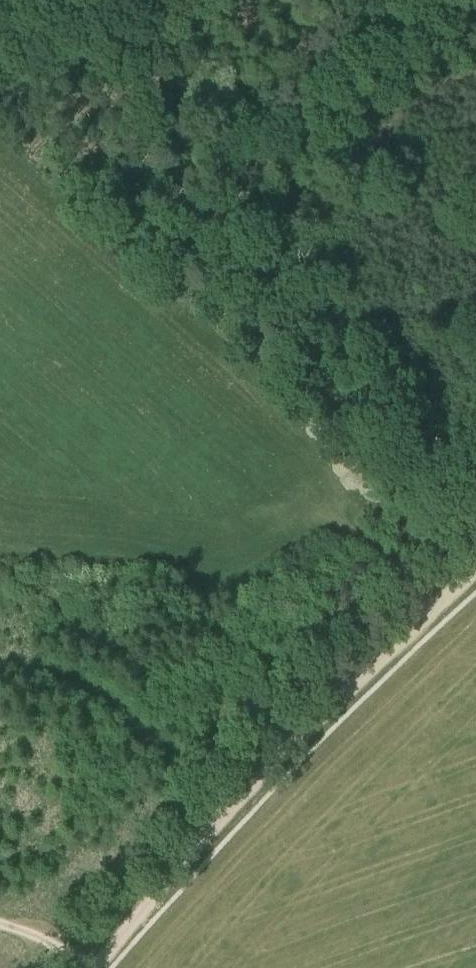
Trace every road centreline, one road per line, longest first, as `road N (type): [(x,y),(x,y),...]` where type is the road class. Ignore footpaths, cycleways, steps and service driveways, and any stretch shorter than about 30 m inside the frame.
road 1 (track): [(95,967),(223,818),(475,564)]

